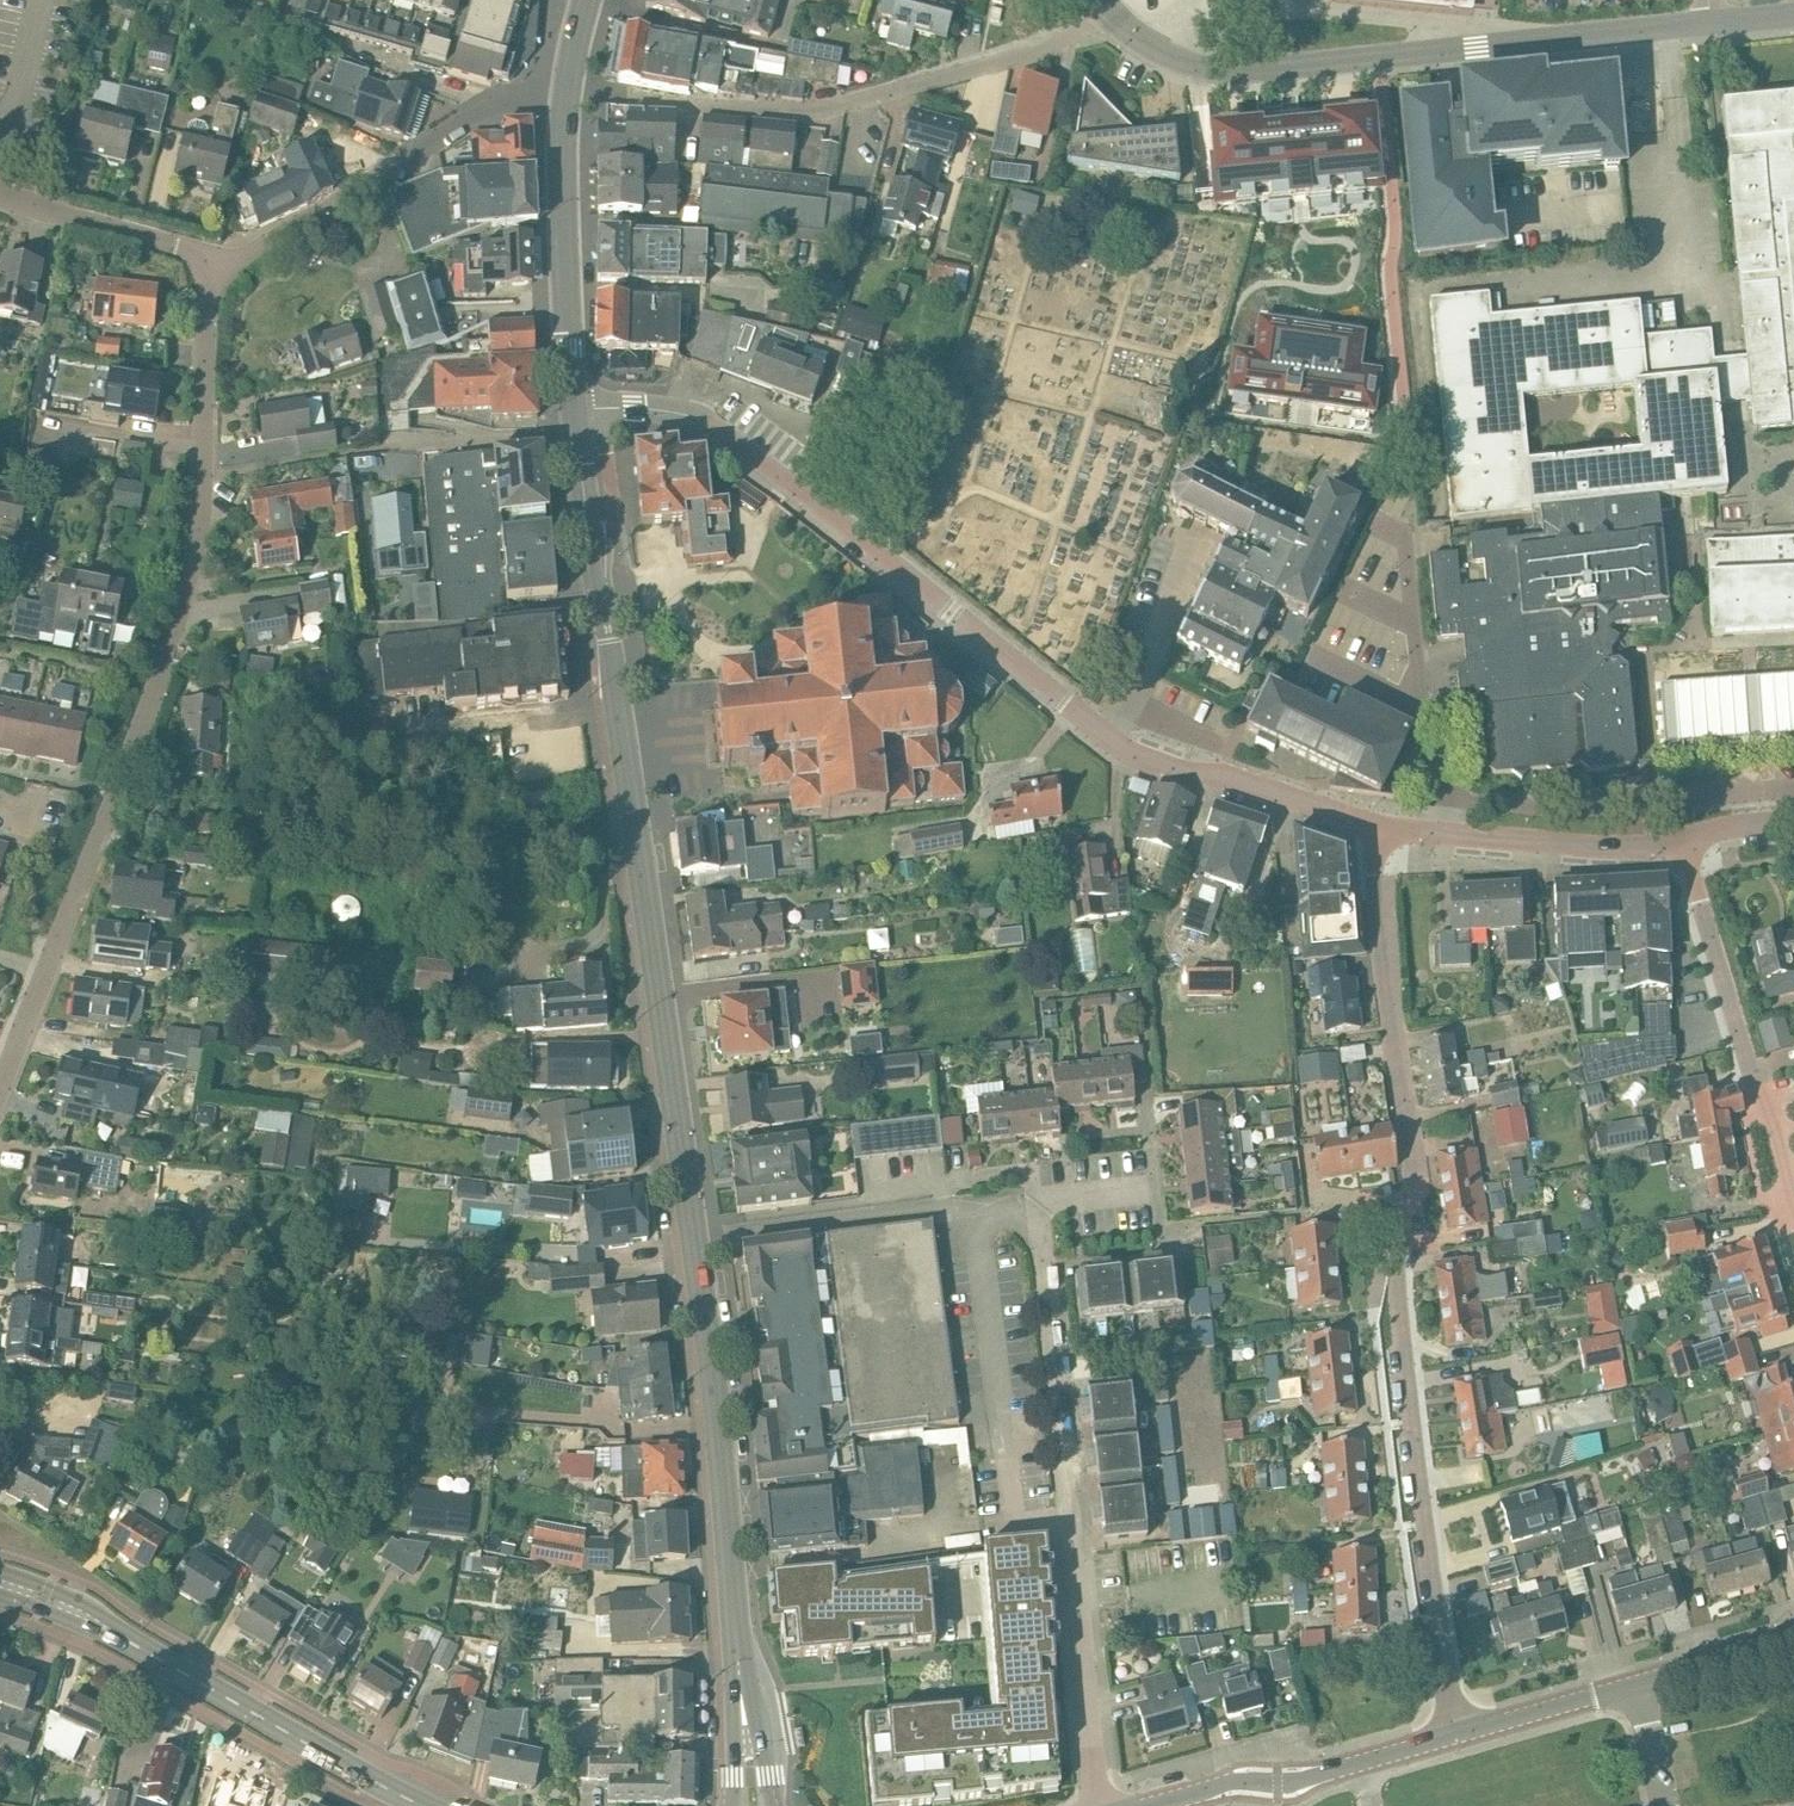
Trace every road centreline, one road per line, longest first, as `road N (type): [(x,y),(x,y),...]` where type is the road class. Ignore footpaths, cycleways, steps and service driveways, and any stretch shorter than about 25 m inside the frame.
road 1 (secondary): [(751,1805),(717,1407),(575,410)]
road 2 (residential): [(1376,827),(1413,1167),(1391,1300),(1461,1730)]
road 3 (residential): [(0,1087),(164,659),(205,476),(204,255)]
road 4 (residential): [(1098,1805),(1033,1198),(1144,1191)]
road 5 (residential): [(575,410),(695,417),(729,437),(1115,742)]
road 6 (residential): [(1214,73),(1793,13)]
road 7 (residential): [(564,98),(815,111),(1125,26)]
road 8 (secondary): [(420,1805),(73,1611),(0,1584)]
road 9 (residential): [(564,98),(502,103),(231,258),(204,255)]
road 10 (residential): [(1793,1194),(1686,844)]
road 11 (secondary): [(575,410),(564,98)]
road 12 (residential): [(1376,827),(1531,842),(1686,844)]
road 13 (residential): [(1115,742),(1376,827)]
road 14 (tertiary): [(1142,1805),(1240,1781),(1302,1780),(1367,1759)]
road 15 (residential): [(204,255),(0,195)]
road 16 (residential): [(1191,545),(1115,742)]
road 17 (tertiary): [(1461,1730),(1633,1684)]
road 18 (tertiary): [(1633,1684),(1793,1637)]
road 19 (residential): [(1662,1805),(1633,1684)]

